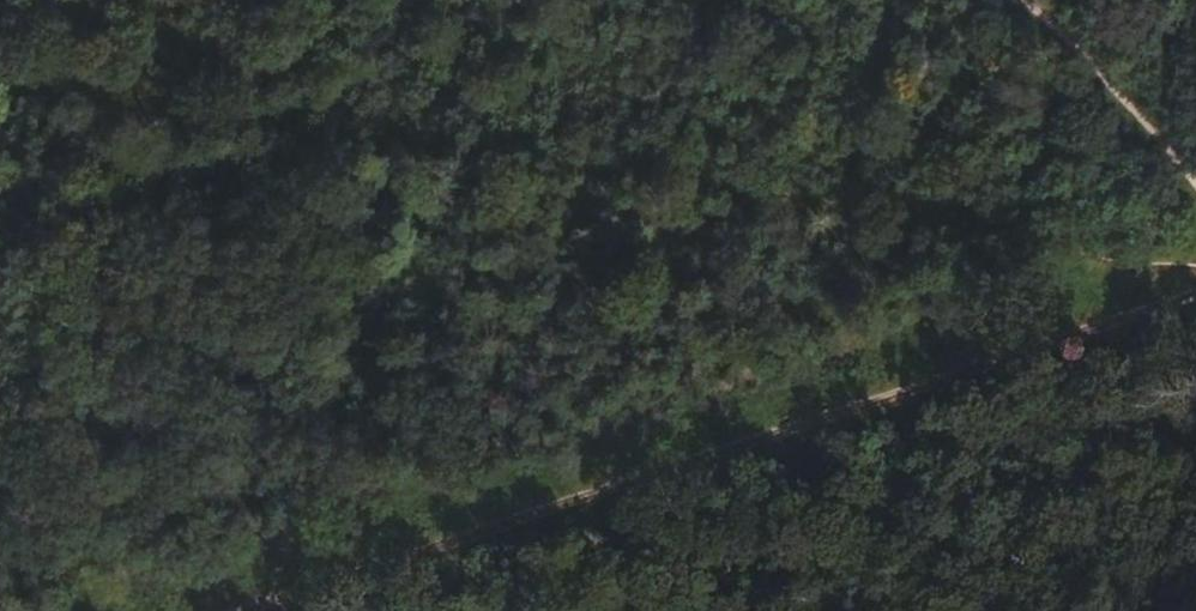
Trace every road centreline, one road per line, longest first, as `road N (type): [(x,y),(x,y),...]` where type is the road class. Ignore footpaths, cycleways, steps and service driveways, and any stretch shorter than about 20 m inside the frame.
road 1 (track): [(0,81),(1195,263)]
road 2 (track): [(258,610),(1195,299)]
road 3 (track): [(1015,0),(1195,195)]
road 4 (track): [(1195,447),(1126,610)]

